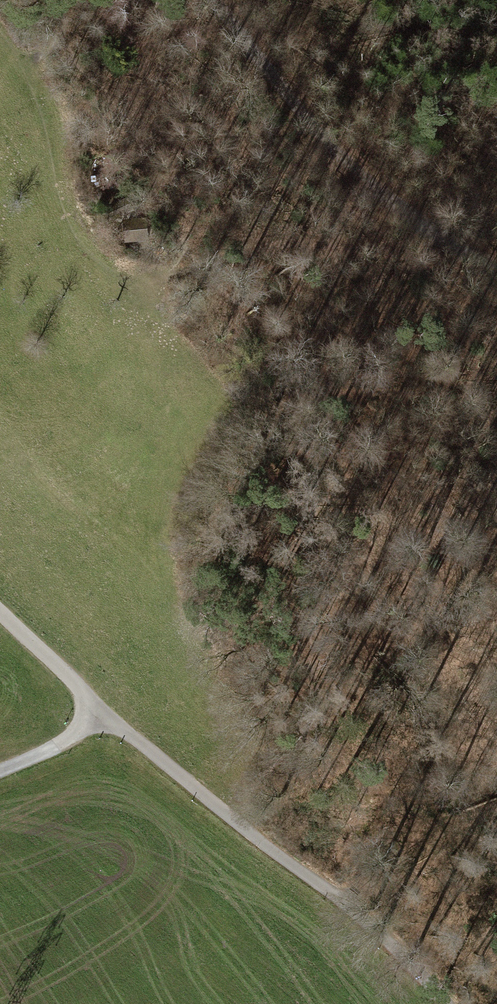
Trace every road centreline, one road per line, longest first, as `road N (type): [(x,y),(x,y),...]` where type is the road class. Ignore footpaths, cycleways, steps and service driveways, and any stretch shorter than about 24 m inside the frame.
road 1 (track): [(106,715),(341,898),(445,1003)]
road 2 (track): [(496,260),(395,204),(277,83),(217,0)]
road 3 (track): [(464,242),(226,257),(117,305)]
road 4 (track): [(0,606),(106,715)]

